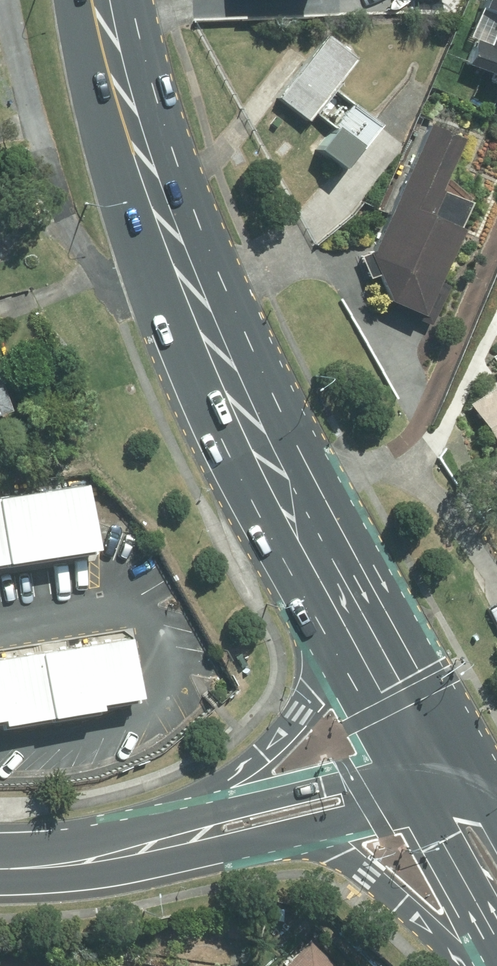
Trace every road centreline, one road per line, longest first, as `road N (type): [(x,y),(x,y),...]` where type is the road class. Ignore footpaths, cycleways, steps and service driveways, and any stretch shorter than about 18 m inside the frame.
road 1 (primary): [(334,586),(217,364),(120,110),(104,0)]
road 2 (primary): [(81,862),(195,800),(284,728),(314,688),(331,642),(334,586)]
road 3 (secondary): [(81,862),(189,820),(424,753)]
road 4 (primary): [(488,965),(294,829)]
road 5 (secondary): [(294,829),(81,862)]
road 6 (primary): [(424,753),(334,586)]
road 7 (secondary): [(445,791),(294,829)]

